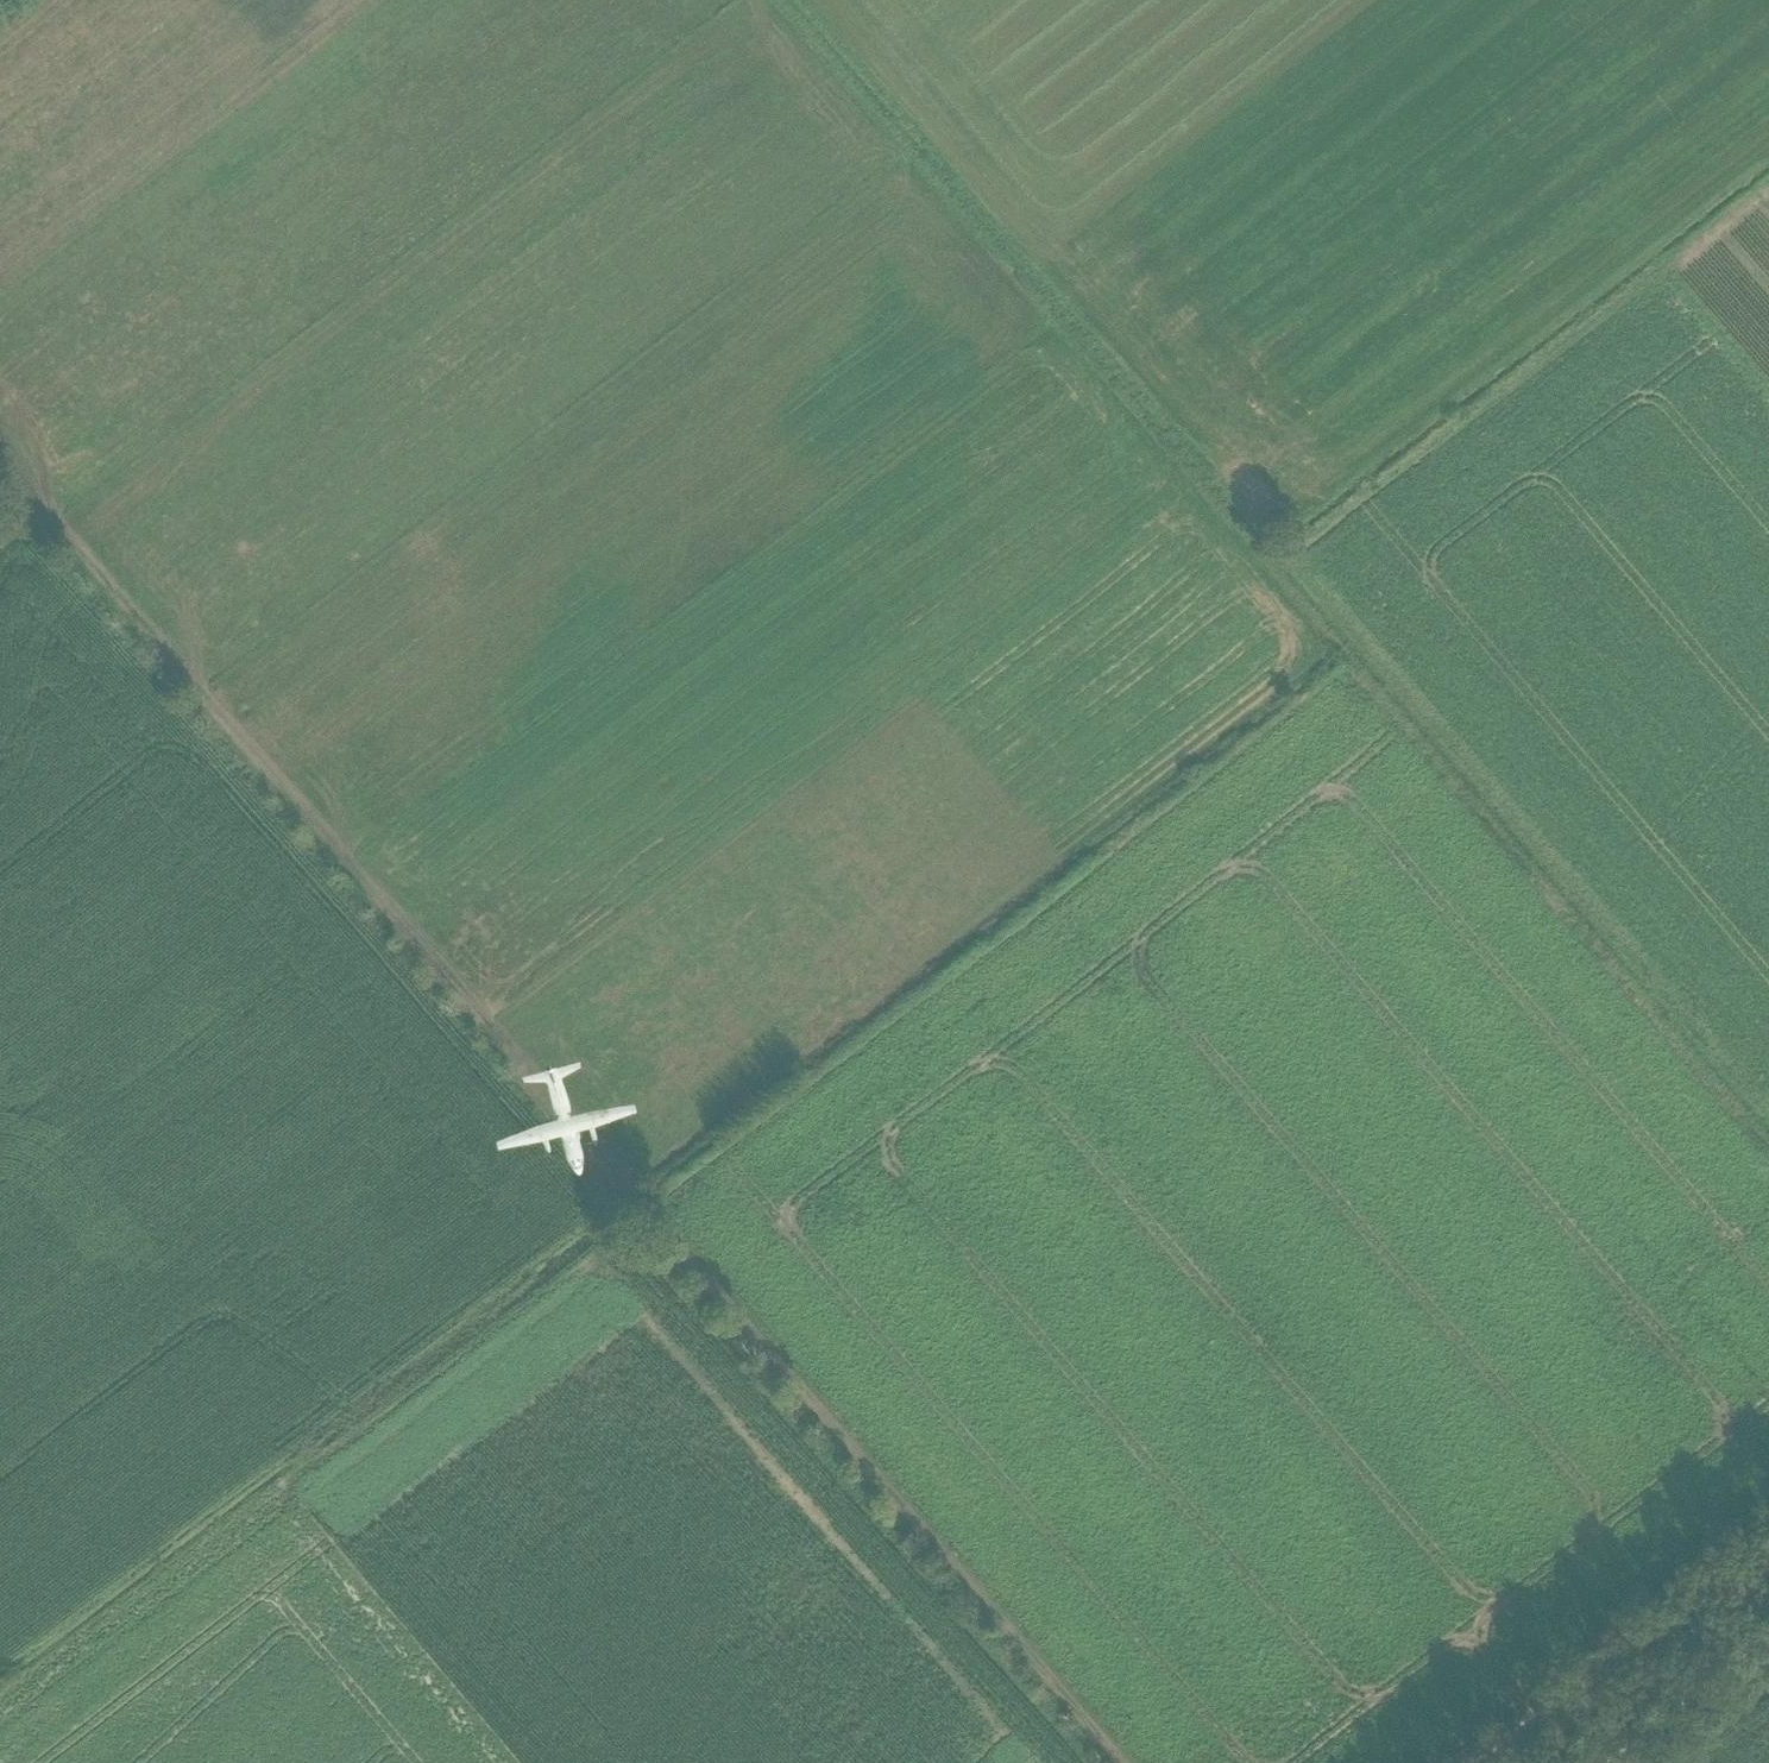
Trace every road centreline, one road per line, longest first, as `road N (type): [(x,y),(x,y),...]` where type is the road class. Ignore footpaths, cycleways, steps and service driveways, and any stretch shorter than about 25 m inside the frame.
road 1 (track): [(1768,1545),(1487,1762)]

